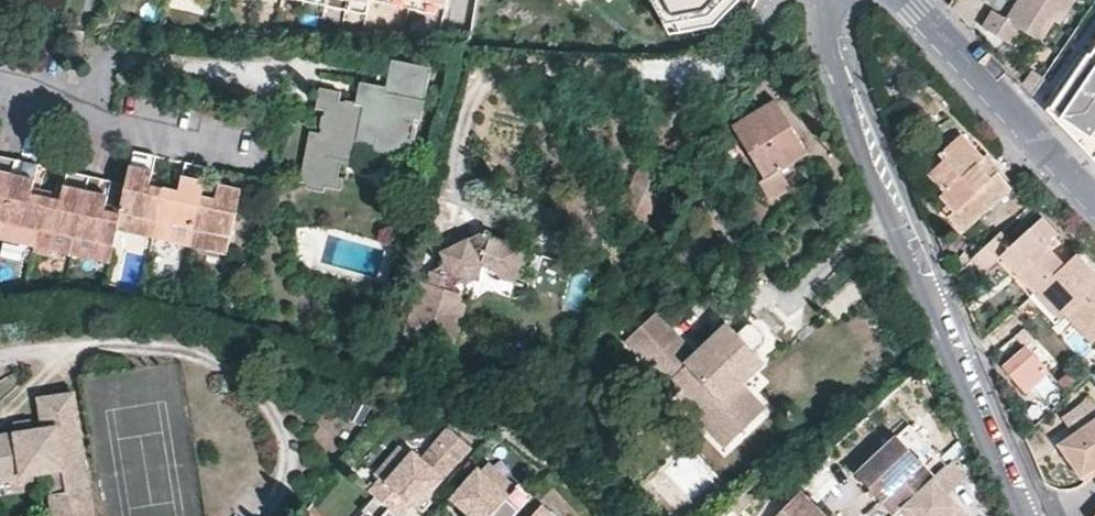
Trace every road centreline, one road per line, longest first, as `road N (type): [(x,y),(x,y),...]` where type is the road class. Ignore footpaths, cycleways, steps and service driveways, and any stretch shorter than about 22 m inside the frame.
road 1 (tertiary): [(834,0),(846,91),(877,178),(1019,515)]
road 2 (tertiary): [(907,0),(1094,197)]
road 3 (residential): [(0,86),(81,104),(116,128),(254,151)]

